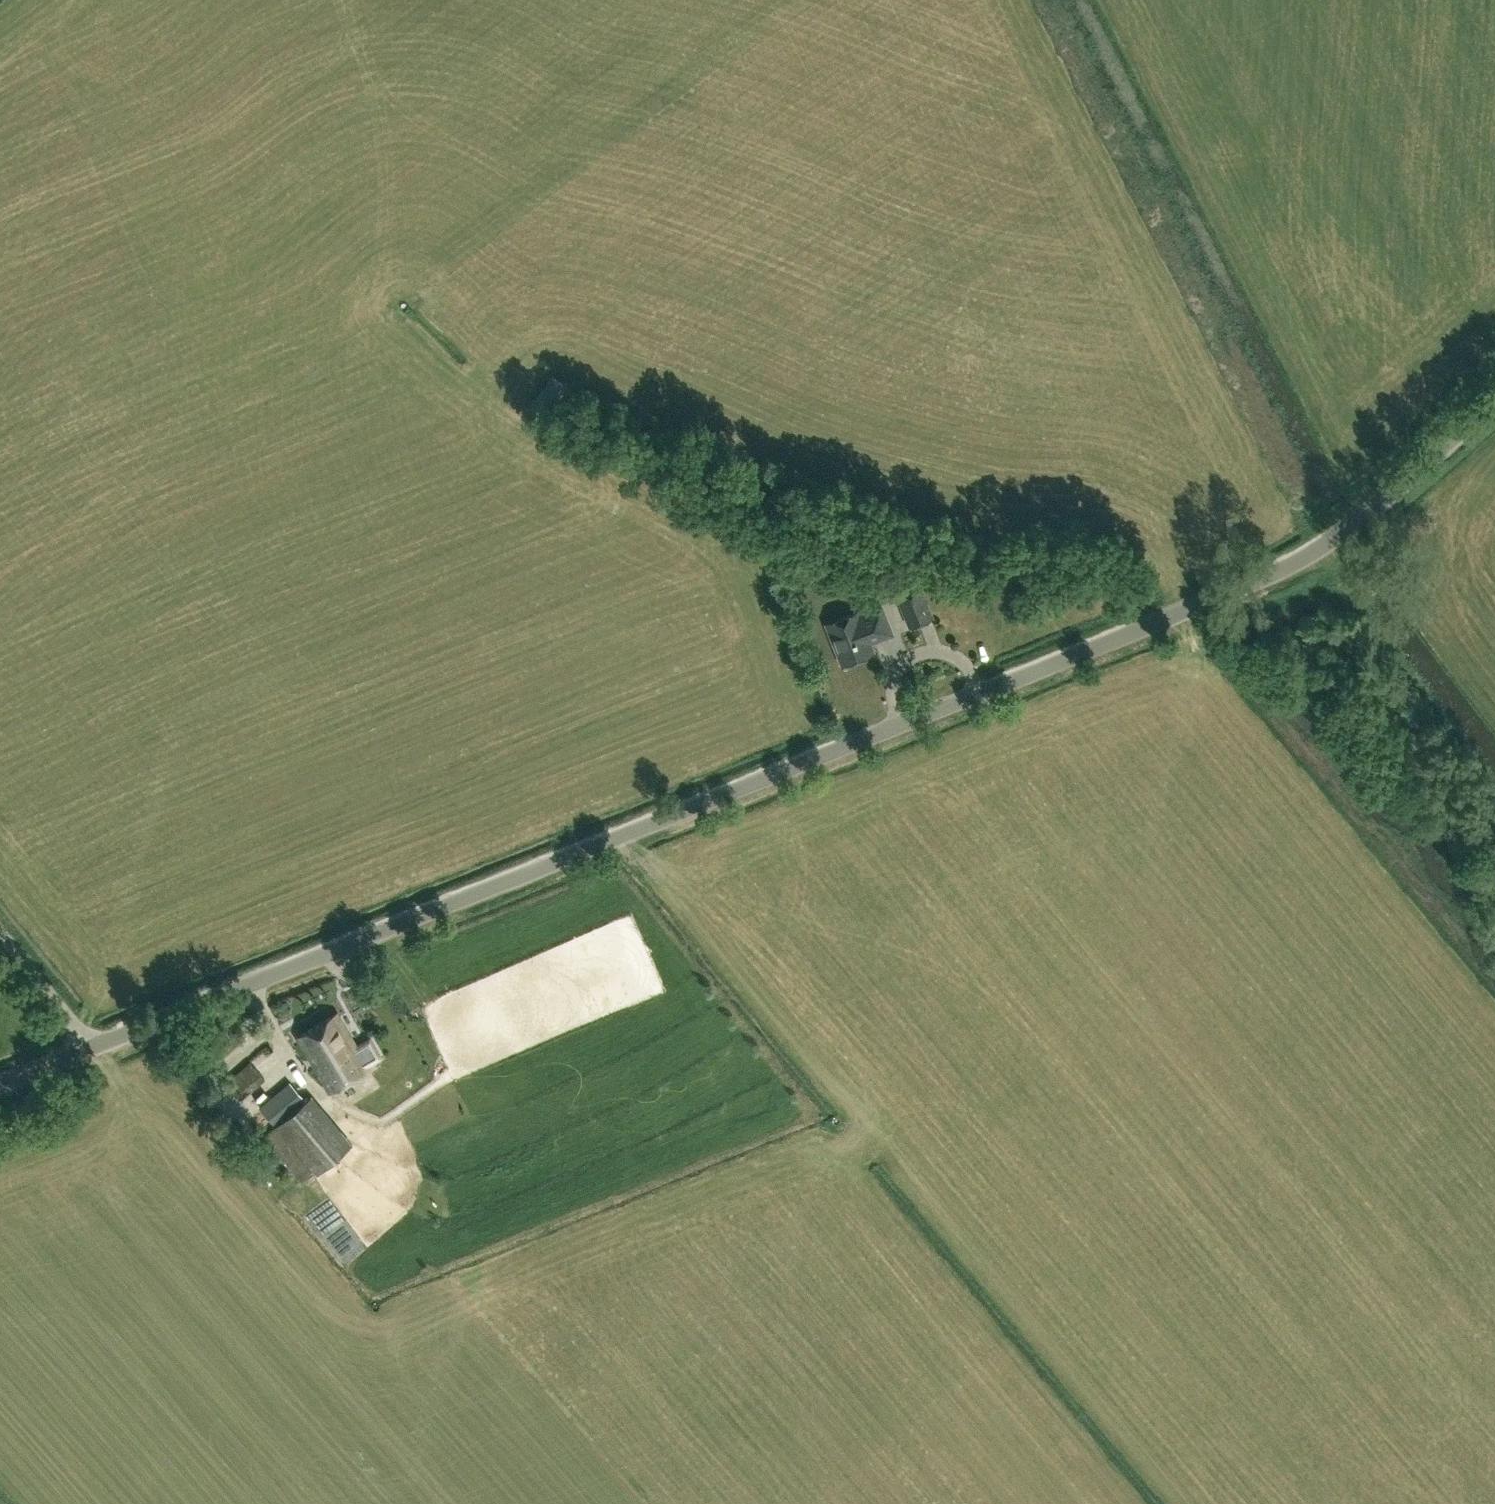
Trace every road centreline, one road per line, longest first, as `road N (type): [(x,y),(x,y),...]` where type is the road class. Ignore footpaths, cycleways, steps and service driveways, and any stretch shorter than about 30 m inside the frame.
road 1 (unclassified): [(0,1084),(1277,575),(1344,536),(1494,402)]

